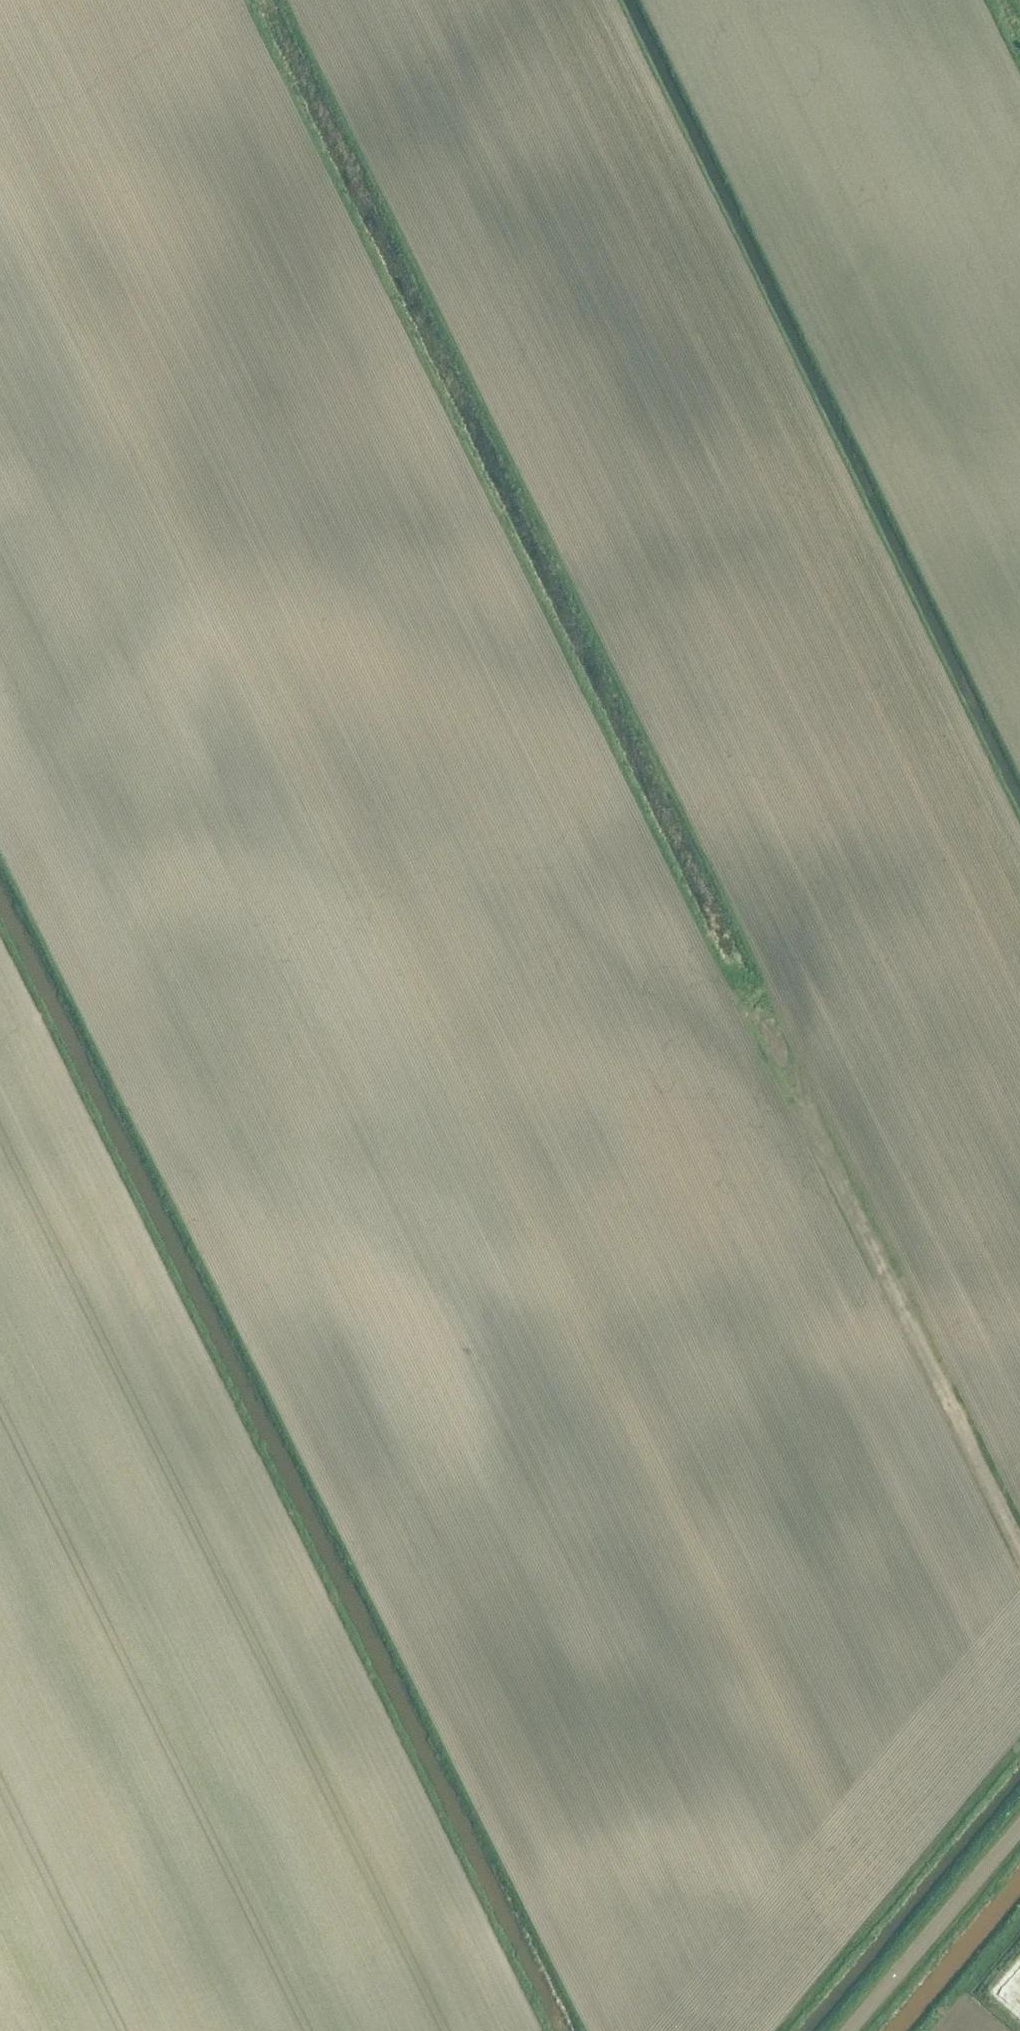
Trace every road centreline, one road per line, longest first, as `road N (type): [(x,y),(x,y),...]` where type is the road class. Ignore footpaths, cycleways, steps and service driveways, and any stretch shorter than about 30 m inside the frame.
road 1 (unclassified): [(854,2030),(1019,1833)]

